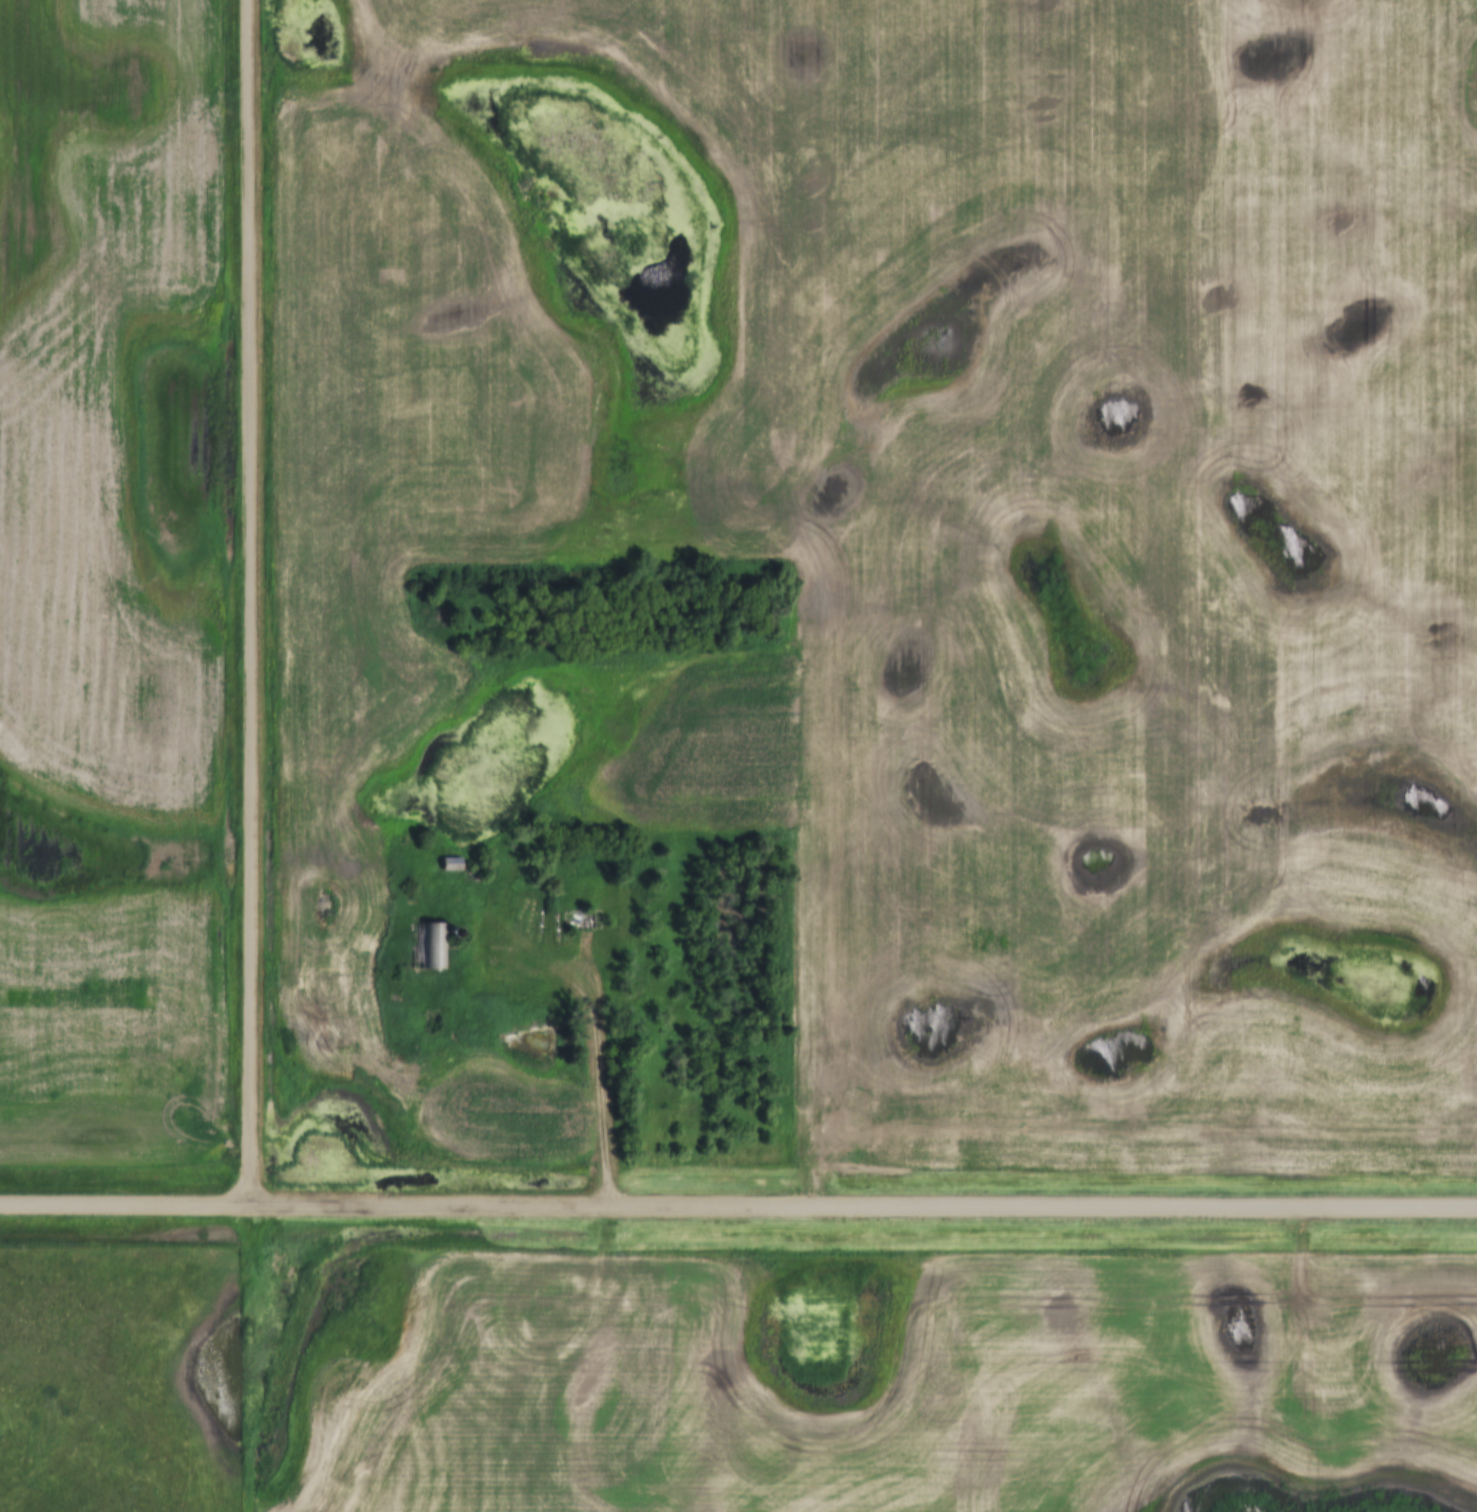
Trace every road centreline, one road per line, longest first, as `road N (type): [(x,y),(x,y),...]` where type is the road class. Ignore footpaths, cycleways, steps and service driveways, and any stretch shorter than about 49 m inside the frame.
road 1 (residential): [(0,1205),(1476,1208)]
road 2 (residential): [(251,1205),(247,0)]
road 3 (track): [(260,1511),(251,1205)]

